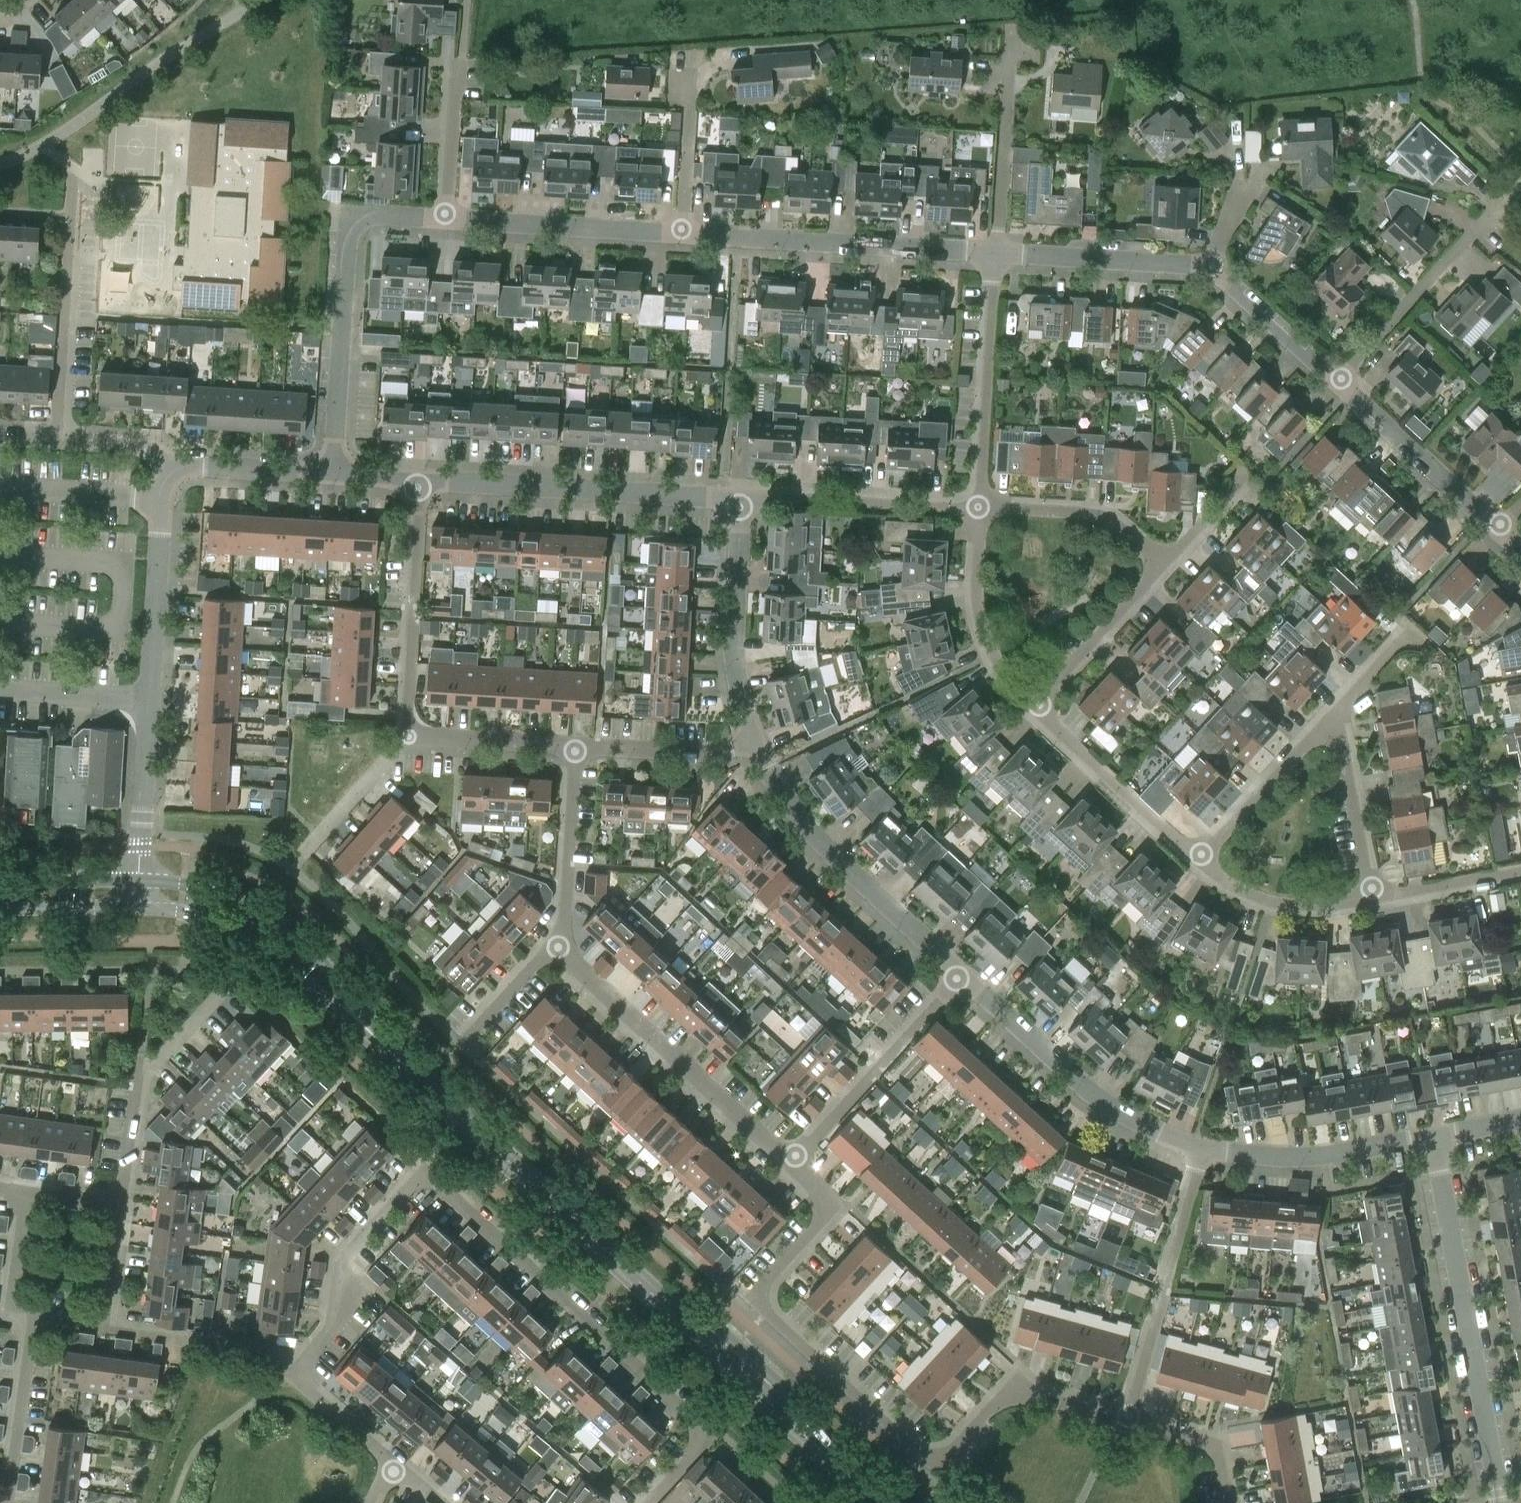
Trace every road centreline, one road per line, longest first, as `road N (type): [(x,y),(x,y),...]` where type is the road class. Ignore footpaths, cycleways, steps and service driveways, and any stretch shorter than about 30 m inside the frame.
road 1 (residential): [(396,1467),(293,1375),(336,1319),(345,1261),(424,1175),(704,1434)]
road 2 (residential): [(1128,1421),(1020,1391),(943,1455),(915,1450),(762,1304),(765,1283),(829,1208),(830,1194),(791,1158)]
road 3 (tertiary): [(892,1502),(424,1083)]
road 4 (residential): [(139,881),(161,496),(170,474)]
road 5 (residential): [(1500,1502),(1433,1136)]
road 6 (tertiary): [(424,1083),(274,919),(183,883),(139,881)]
road 7 (residential): [(339,474),(346,231),(363,215),(444,218)]
road 8 (tertiary): [(137,908),(215,921),(256,941),(373,1048),(424,1083)]
road 9 (residential): [(743,495),(420,479)]
road 10 (residential): [(961,975),(822,845),(752,740)]
road 11 (residential): [(791,1158),(557,945)]
road 12 (residential): [(681,233),(995,253)]
road 13 (residential): [(1201,1148),(1100,1097),(961,975)]
road 14 (residential): [(1128,1421),(1201,1148)]
road 15 (residential): [(405,735),(420,479)]
road 16 (residential): [(62,440),(72,184)]
road 17 (residential): [(995,253),(979,508)]
road 18 (residential): [(126,1200),(147,1077),(228,977)]
road 19 (residential): [(791,1158),(961,975)]
road 20 (residential): [(1337,381),(1505,198)]
road 21 (residential): [(752,740),(731,644),(743,495)]
road 22 (residential): [(681,233),(444,218)]
road 23 (residential): [(743,495),(979,508)]
road 24 (residential): [(1433,1136),(1325,1156),(1201,1148)]
road 25 (residential): [(1031,705),(1196,858)]
road 26 (residential): [(1501,526),(1337,381)]
road 27 (residential): [(995,253),(1212,266)]
road 28 (residential): [(979,508),(980,615),(1010,683),(1031,705)]
road 29 (residential): [(1196,858),(1336,709)]
road 30 (residential): [(557,945),(574,744)]
road 31 (residential): [(979,508),(1102,517),(1163,565)]
road 32 (residential): [(1031,705),(1163,565)]
road 33 (residential): [(1372,897),(1336,709)]
road 34 (residential): [(1196,858),(1271,902),(1327,906),(1372,897)]
road 35 (residential): [(8,1502),(33,1315)]
road 36 (residential): [(995,253),(1007,70)]
road 37 (residential): [(574,744),(705,753),(752,740)]
road 38 (residential): [(339,474),(199,466),(170,474)]
road 39 (residential): [(1337,381),(1212,266)]
road 40 (residential): [(405,735),(574,744)]
road 41 (residential): [(690,65),(681,233)]
road 42 (residential): [(444,218),(457,61)]
road 43 (residential): [(1372,897),(1520,869)]
road 44 (residential): [(1228,1502),(1214,1447),(1128,1421)]
road 45 (tertiary): [(139,881),(0,882)]
road 46 (residential): [(33,1315),(13,1295),(26,1187)]
road 47 (tertiary): [(0,909),(137,908)]
road 48 (residential): [(319,838),(405,735)]
road 49 (residential): [(126,1200),(109,1326)]
road 50 (residential): [(469,1036),(557,945)]

